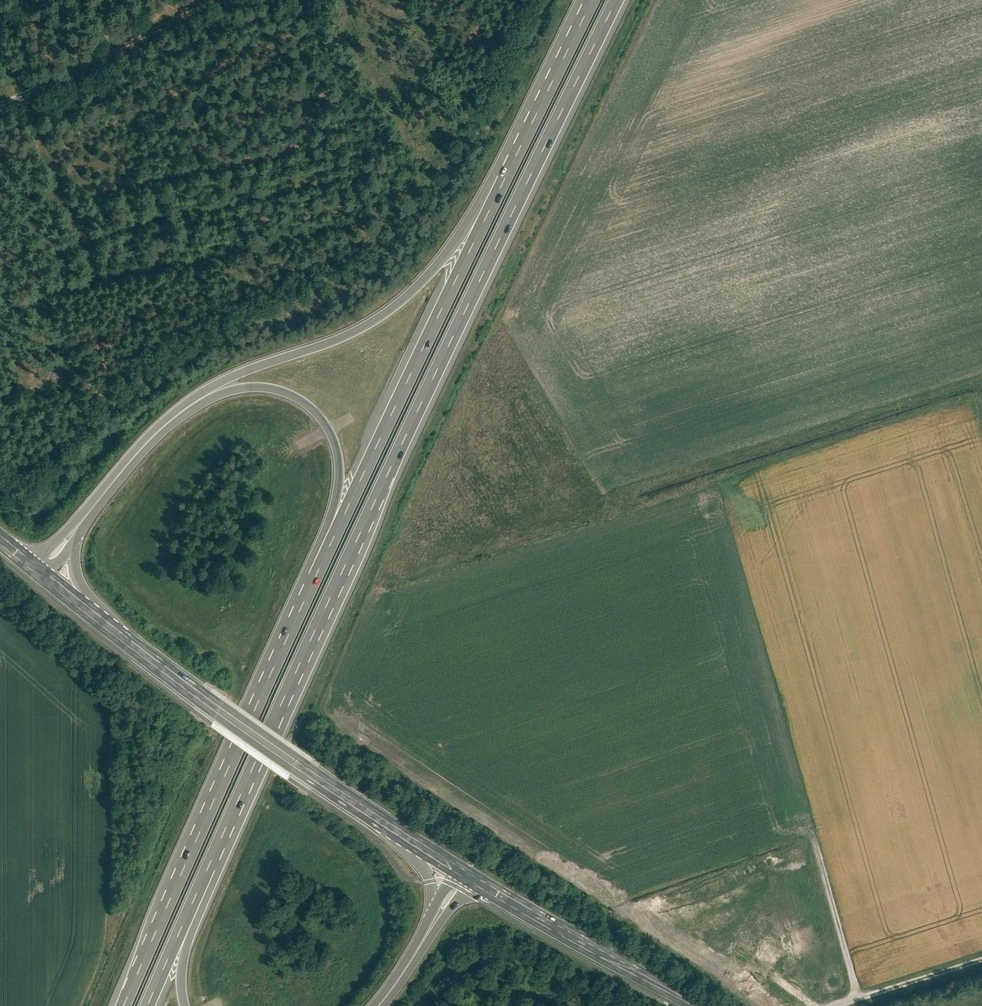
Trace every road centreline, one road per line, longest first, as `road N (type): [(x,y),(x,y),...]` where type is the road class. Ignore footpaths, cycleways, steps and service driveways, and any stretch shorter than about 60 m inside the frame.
road 1 (motorway): [(515,156),(499,166),(462,232),(397,305),(367,326),(198,396),(164,421),(39,566)]
road 2 (motorway): [(52,577),(161,435),(224,393),(279,390),(322,418),(340,476),(332,517),(293,599),(293,625)]
road 3 (motorway): [(372,508),(617,0)]
road 4 (motorway): [(147,1005),(372,508)]
road 5 (motorway): [(185,1005),(189,940),(356,578),(372,508)]
road 6 (motorway): [(515,156),(293,625)]
road 7 (secondary): [(403,833),(218,709),(52,577)]
road 8 (motorway): [(293,625),(122,1005)]
road 9 (secondary): [(694,1005),(467,874)]
road 10 (track): [(205,0),(0,94)]
road 11 (motorway): [(593,0),(515,156)]
road 12 (motorway): [(383,1005),(467,874)]
road 13 (unclassified): [(981,959),(838,1005)]

